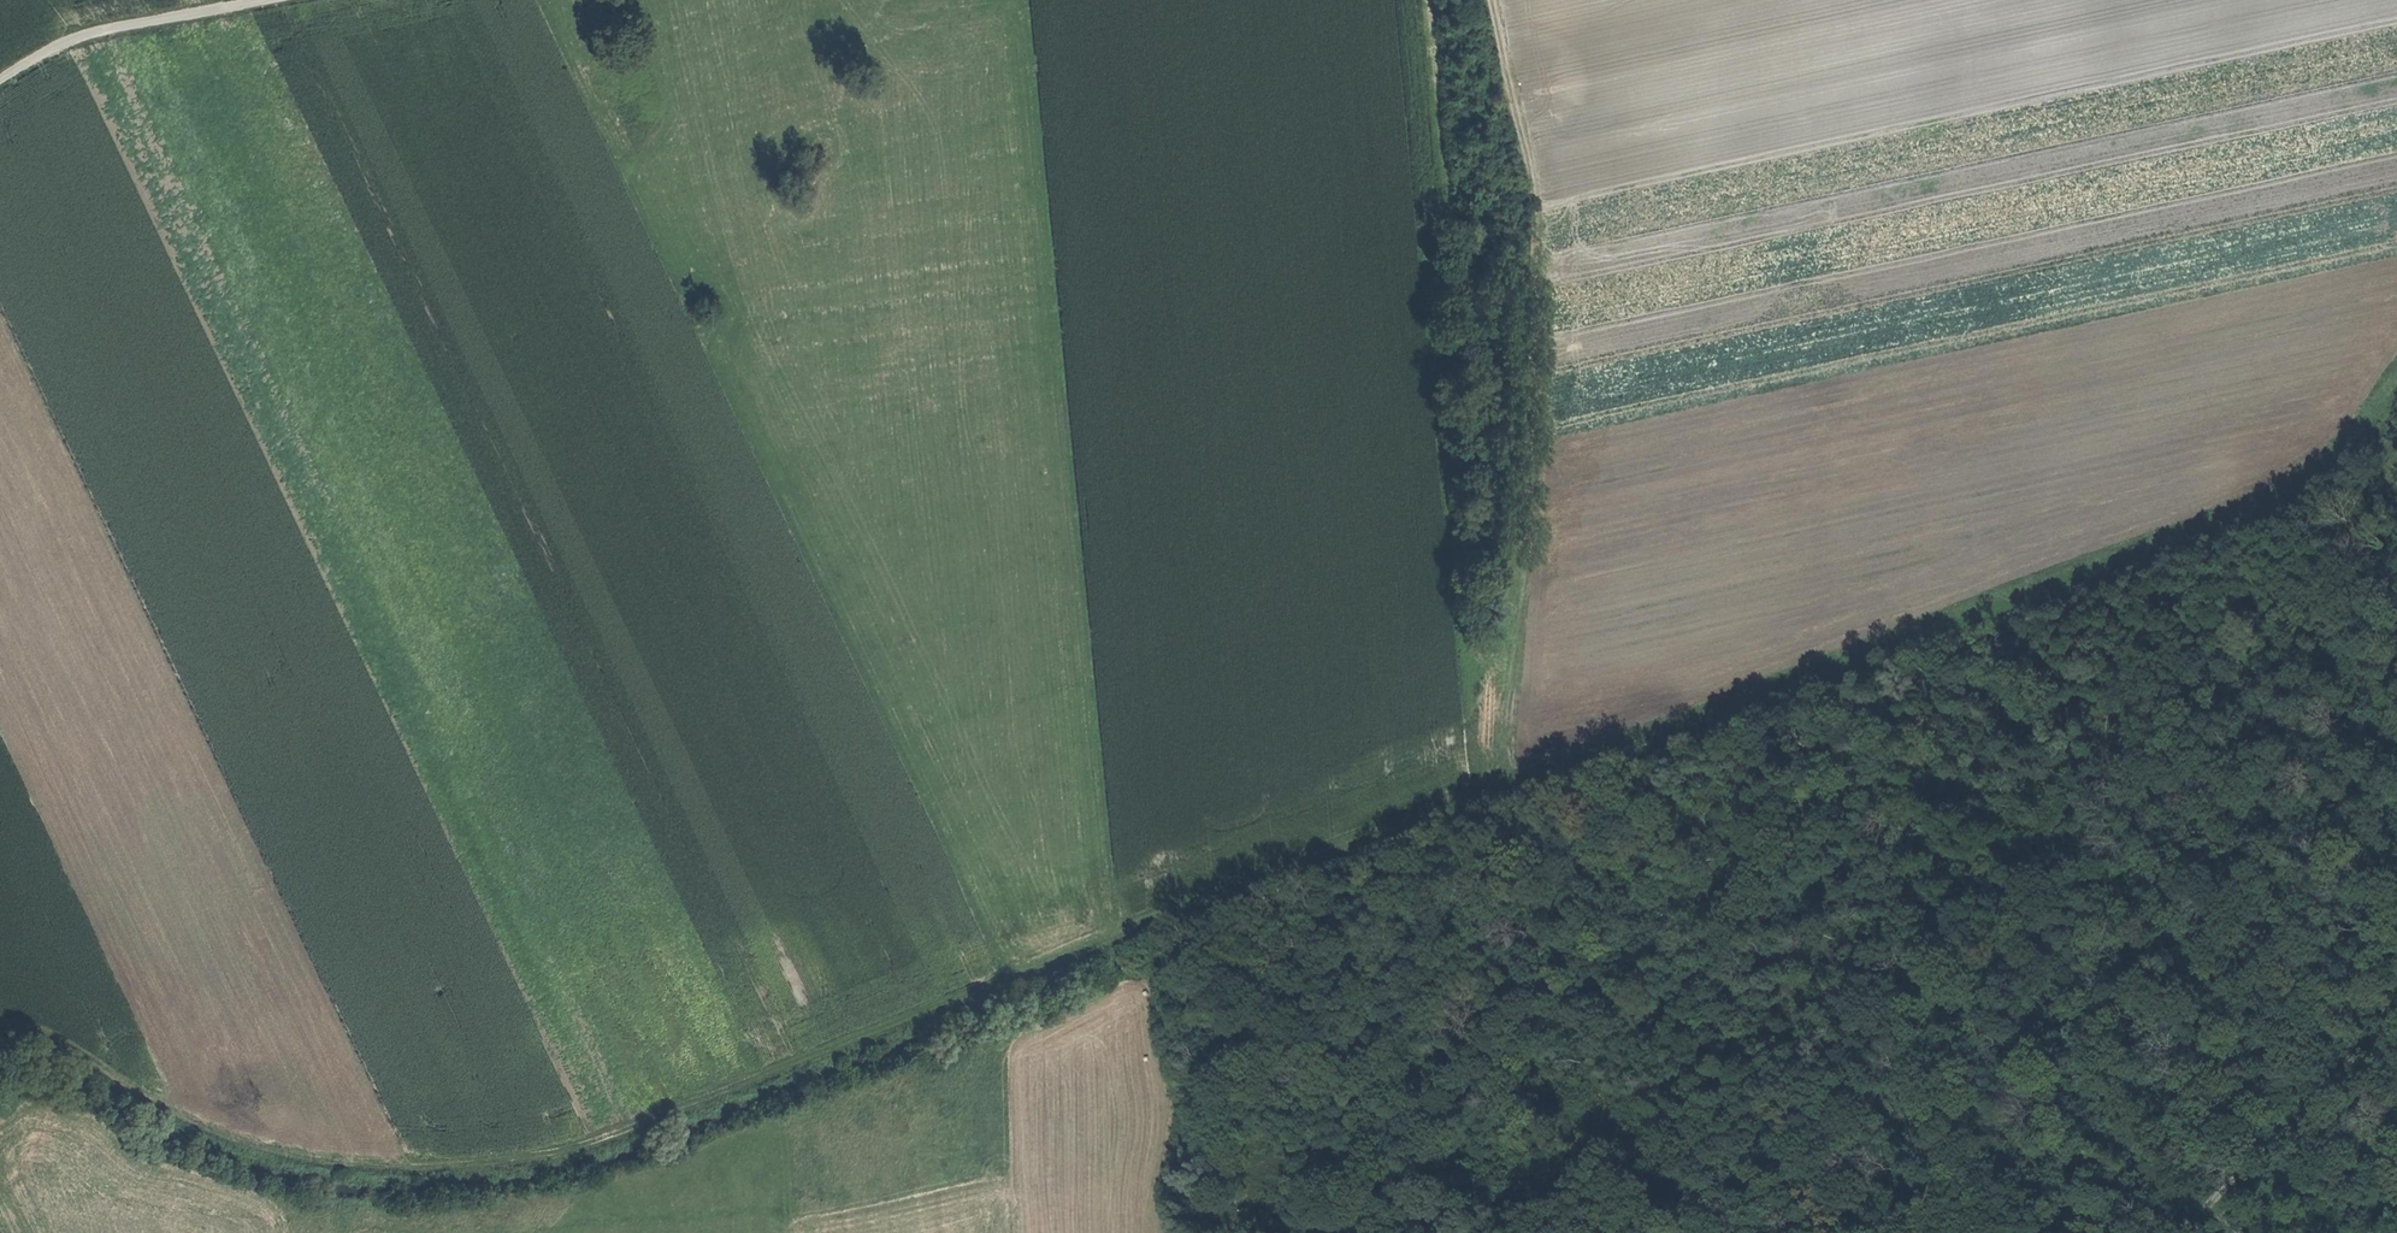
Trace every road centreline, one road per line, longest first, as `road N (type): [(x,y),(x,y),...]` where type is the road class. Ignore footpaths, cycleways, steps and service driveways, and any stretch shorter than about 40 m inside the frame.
road 1 (track): [(0,1023),(76,1053),(165,1111),(233,1140),(340,1165),(474,1167),(601,1140),(1518,774),(2272,491),(2310,472),(2396,376)]
road 2 (track): [(0,79),(52,44),(263,0)]

